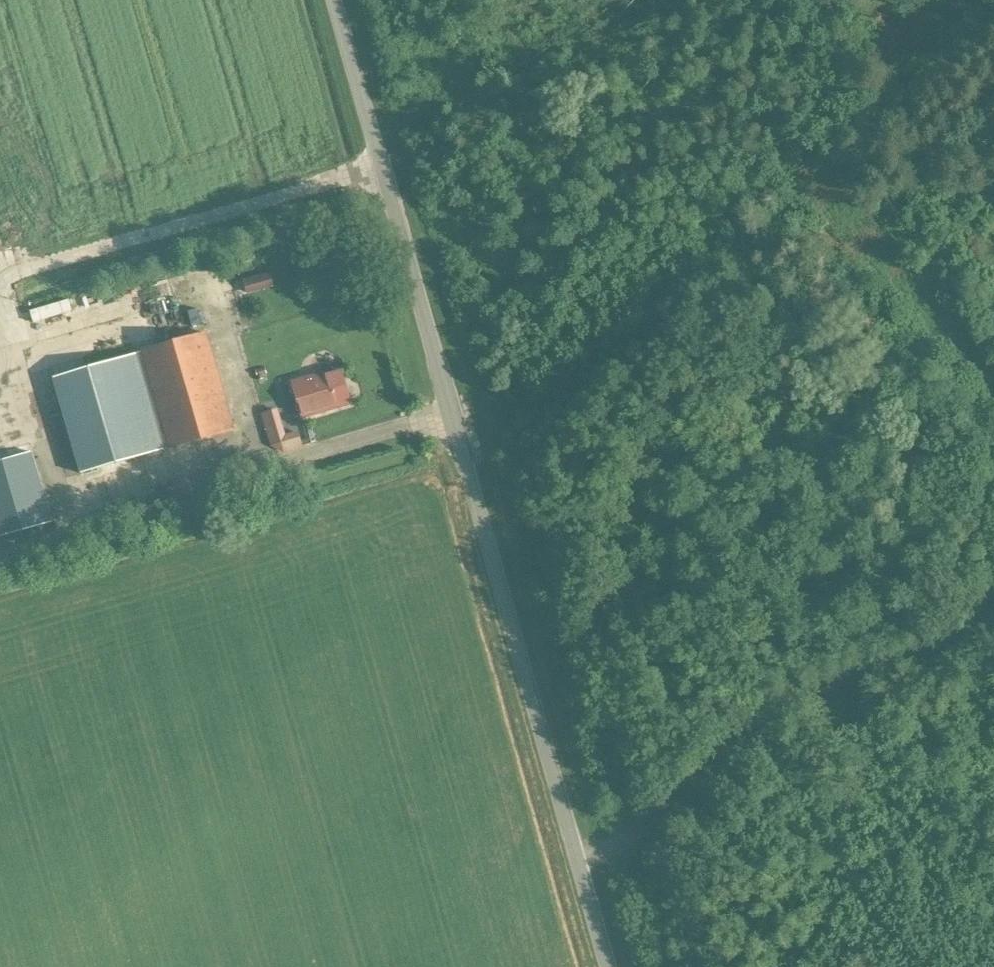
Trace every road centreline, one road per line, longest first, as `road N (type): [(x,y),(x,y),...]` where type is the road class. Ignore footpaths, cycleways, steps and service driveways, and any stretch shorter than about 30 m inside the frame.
road 1 (unclassified): [(608,966),(334,0)]
road 2 (track): [(993,608),(770,712),(624,838),(577,860)]
road 3 (track): [(993,400),(858,246)]

